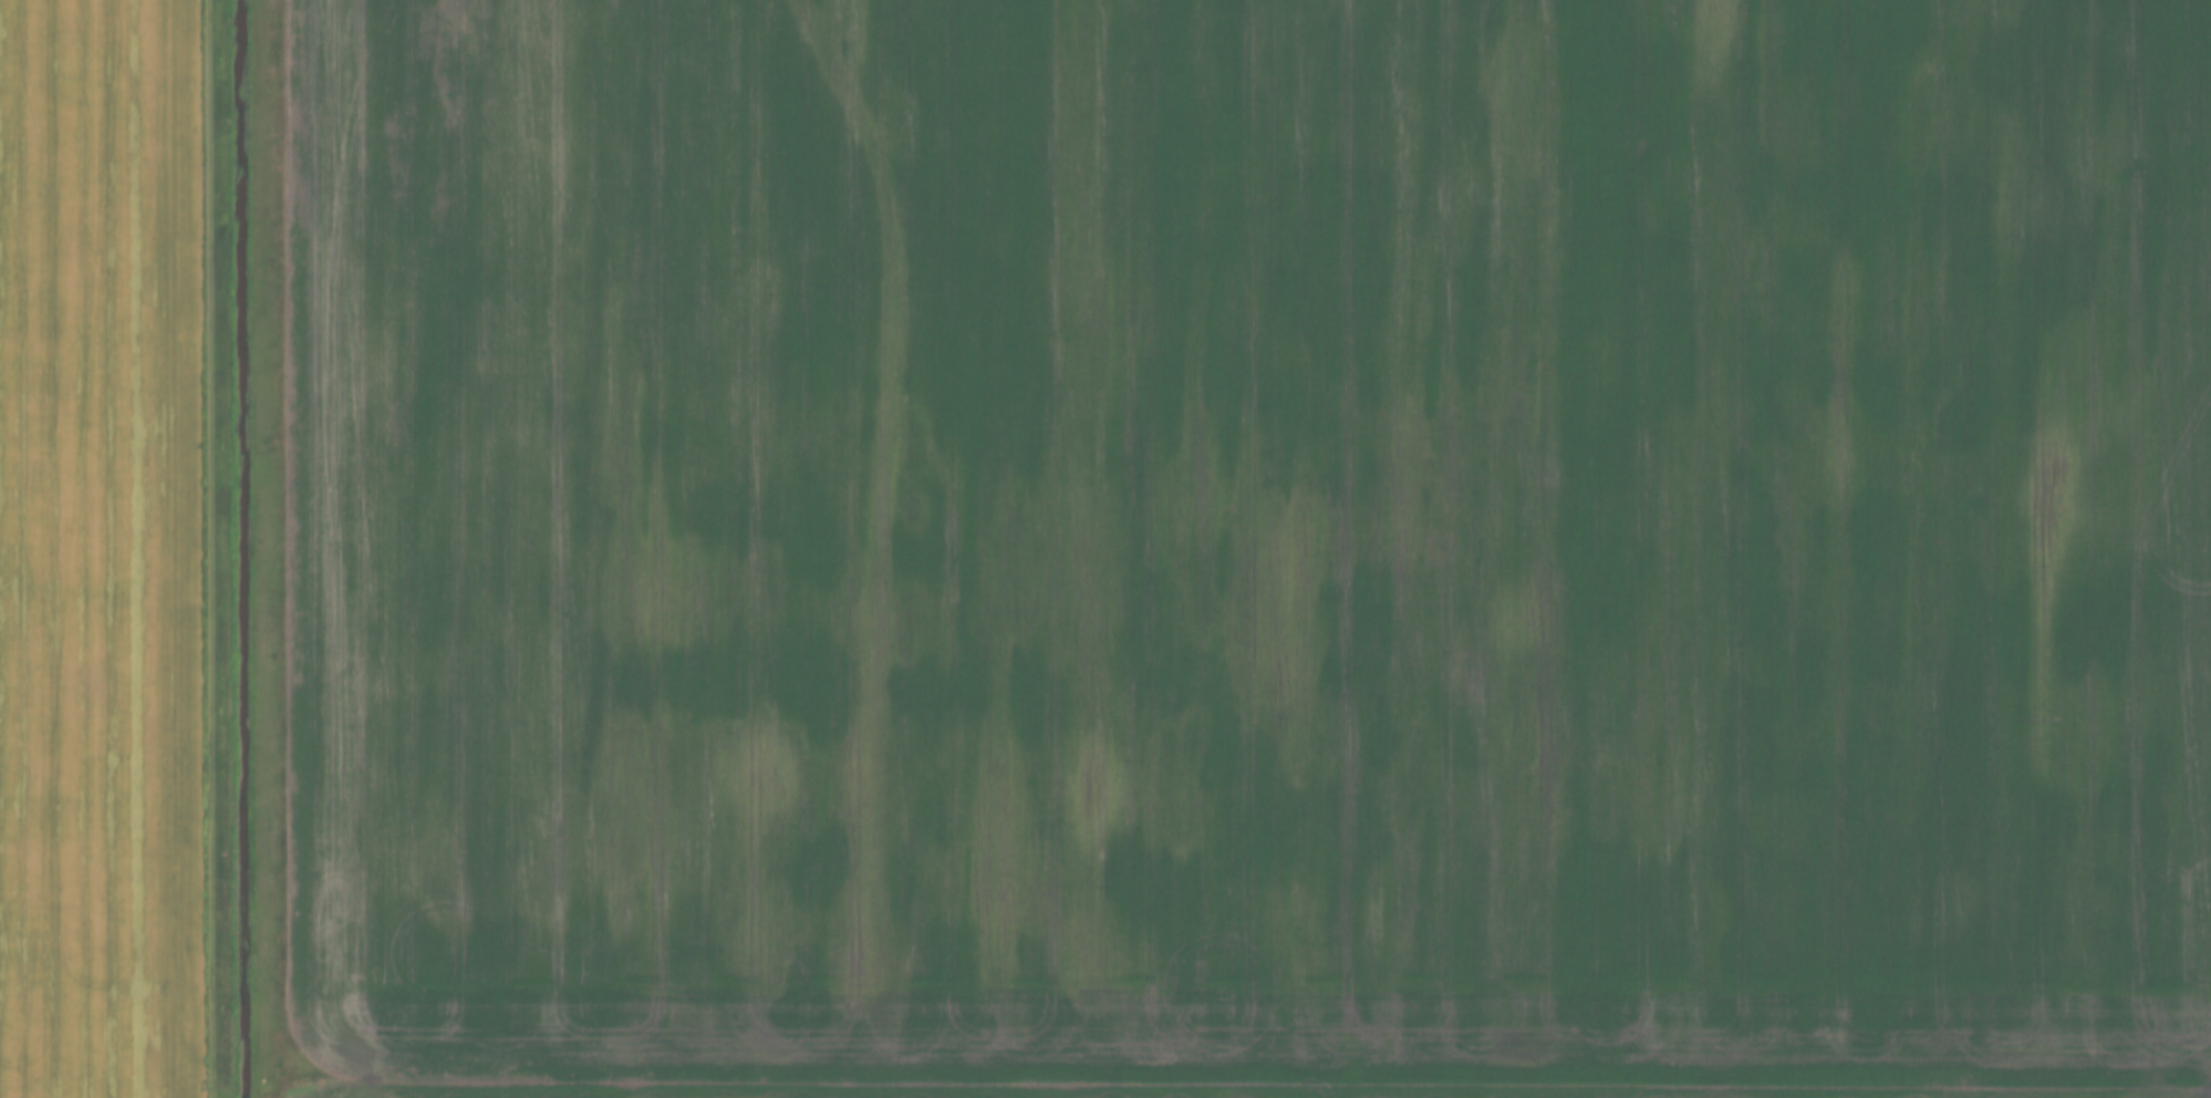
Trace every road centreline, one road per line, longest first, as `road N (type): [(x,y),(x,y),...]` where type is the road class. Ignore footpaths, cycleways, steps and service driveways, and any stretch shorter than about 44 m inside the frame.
road 1 (track): [(209,1097),(206,0)]

